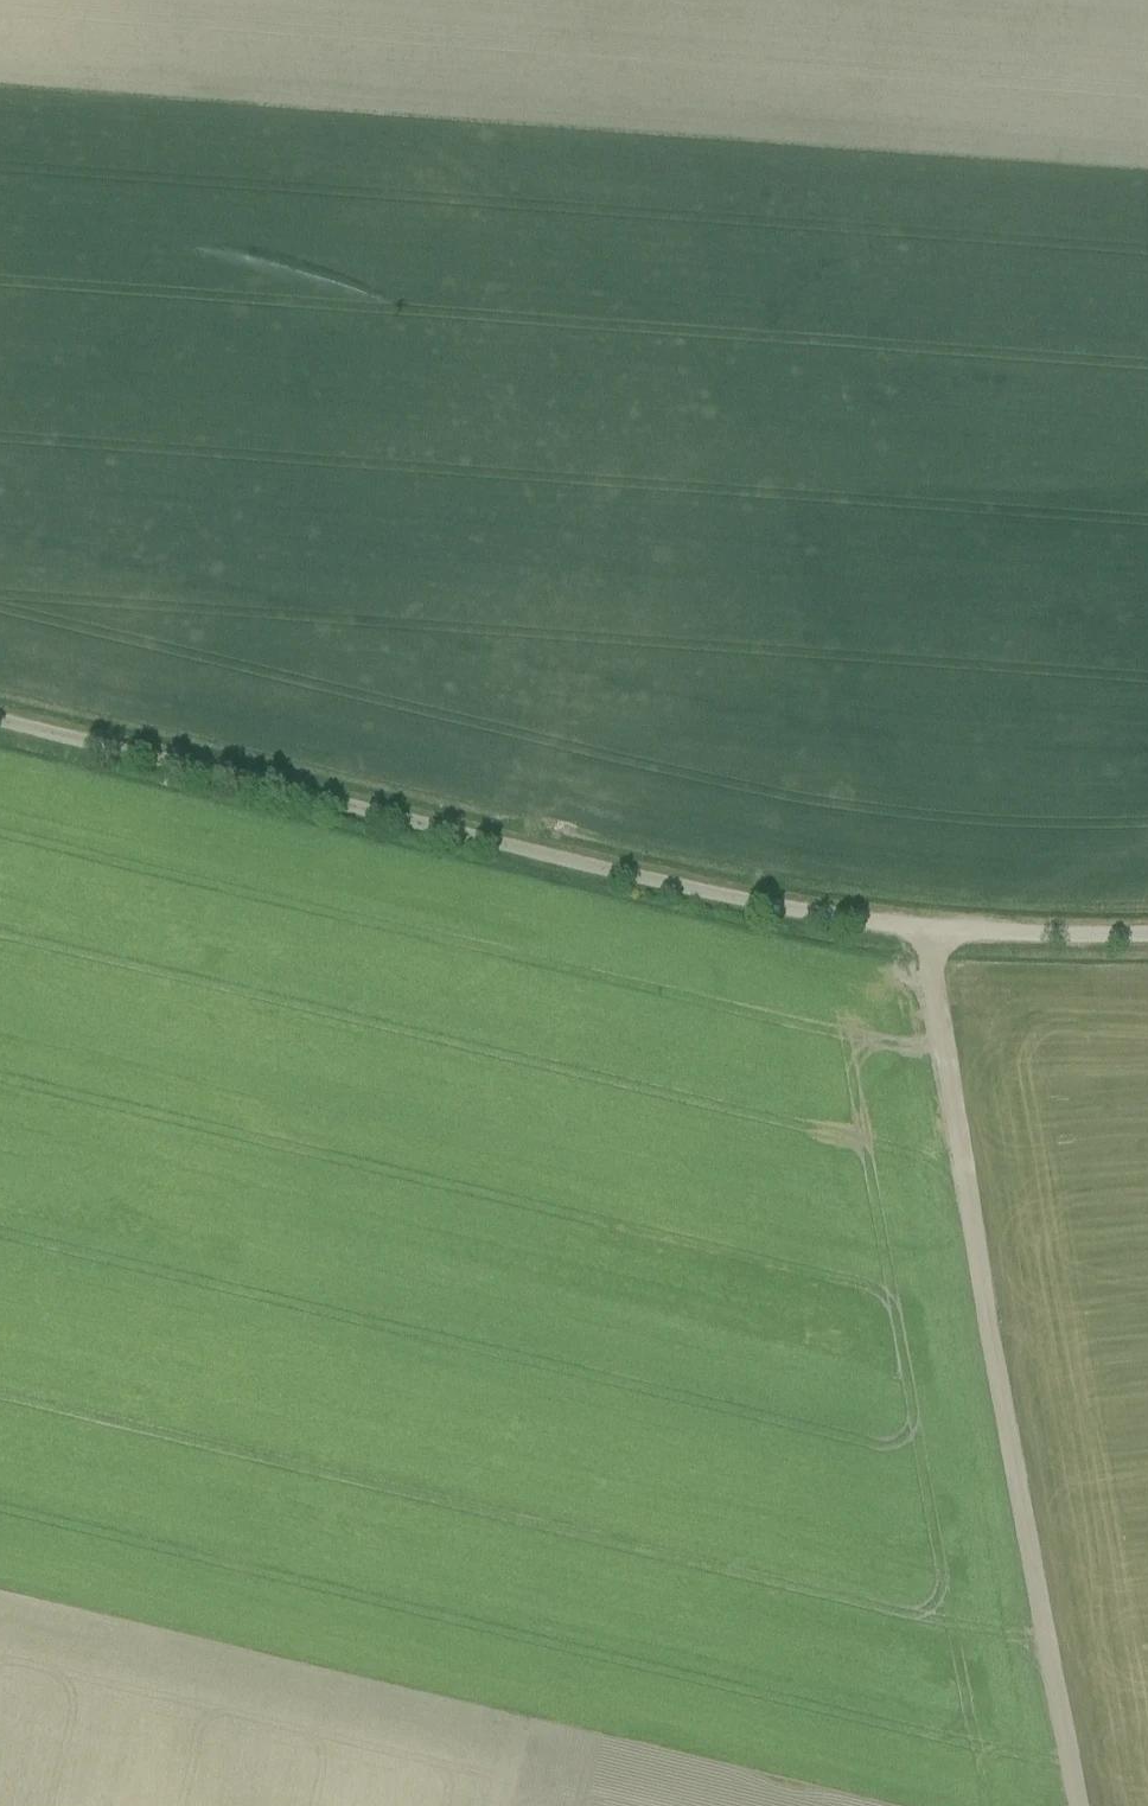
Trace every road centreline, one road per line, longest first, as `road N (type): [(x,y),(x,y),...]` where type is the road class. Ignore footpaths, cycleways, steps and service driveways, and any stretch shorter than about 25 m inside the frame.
road 1 (unclassified): [(0,723),(777,908),(975,932),(1147,936)]
road 2 (track): [(1074,1805),(925,928)]

